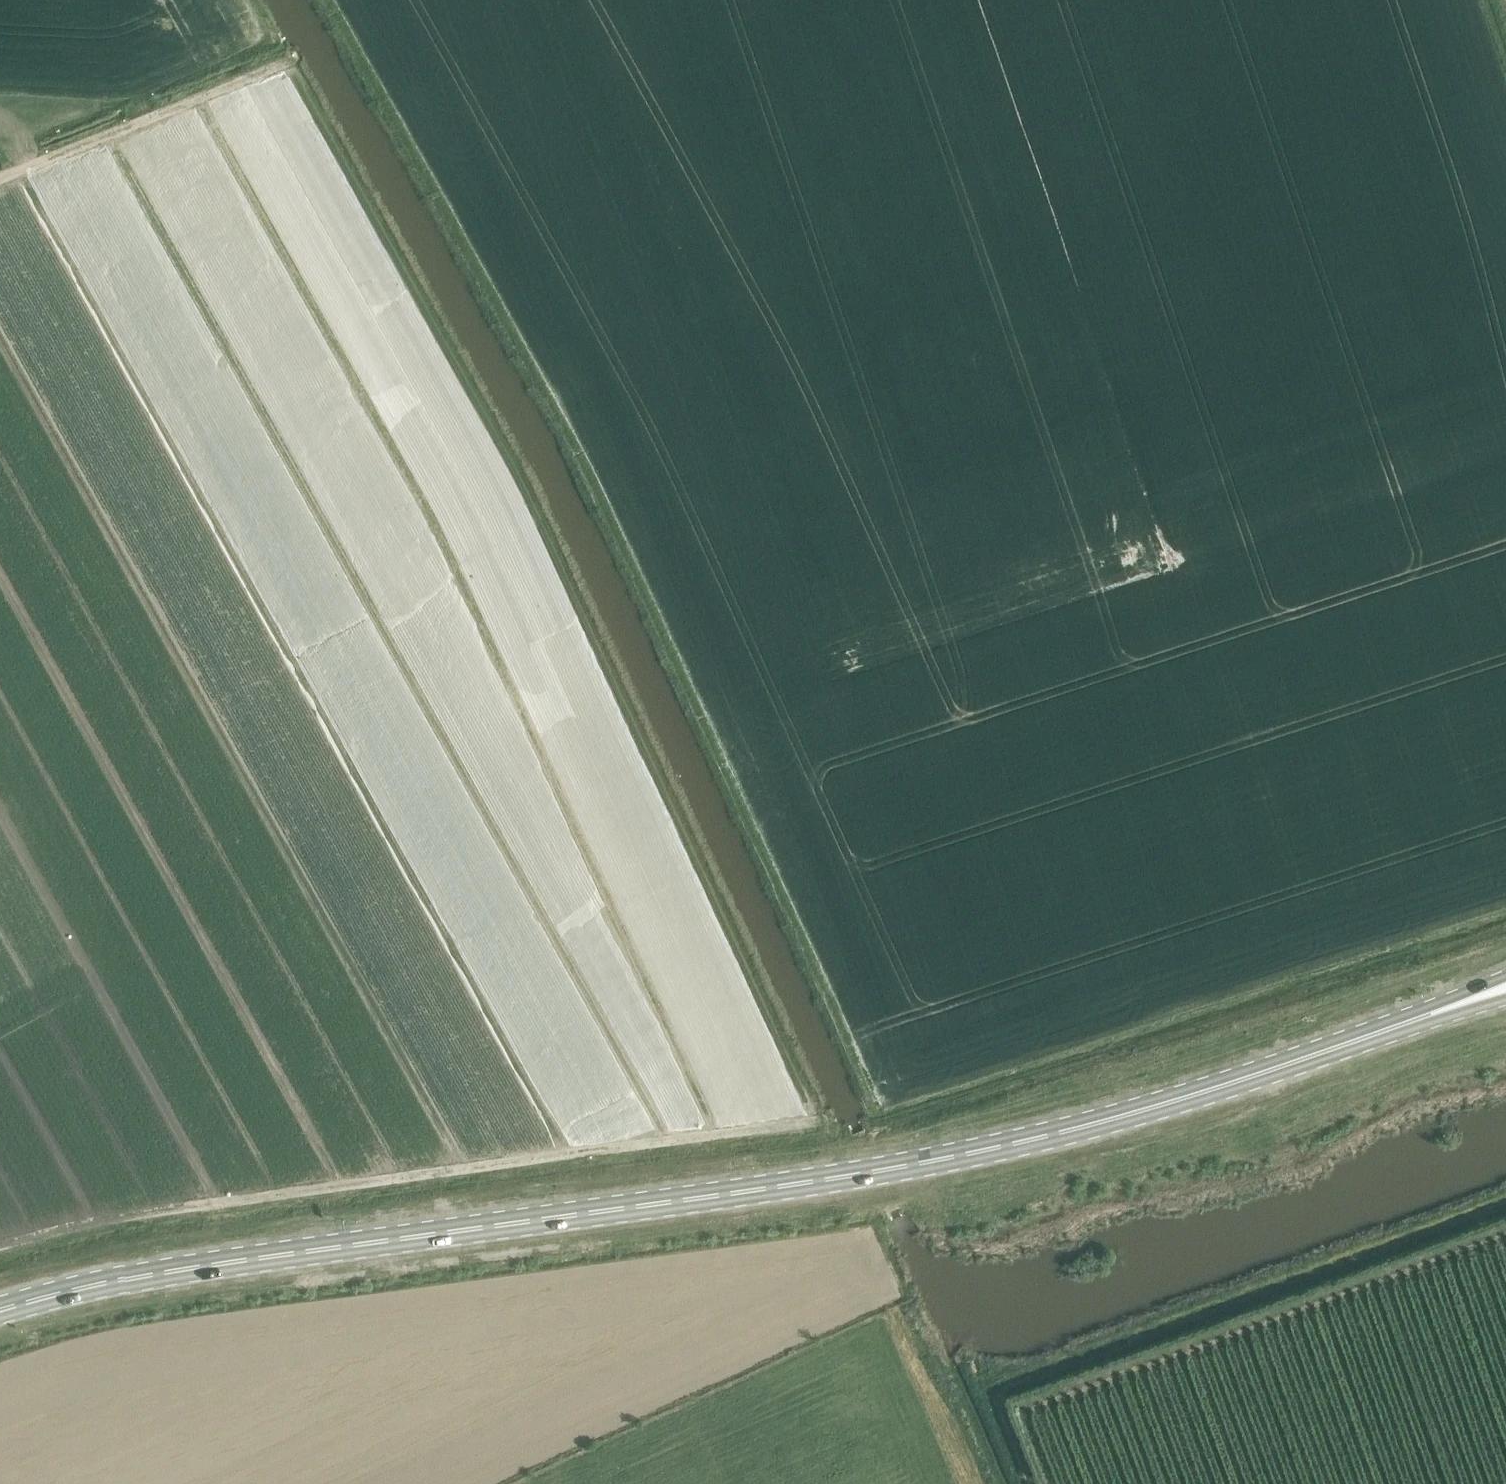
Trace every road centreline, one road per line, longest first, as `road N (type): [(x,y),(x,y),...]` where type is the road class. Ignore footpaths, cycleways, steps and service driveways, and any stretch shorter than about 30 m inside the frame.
road 1 (secondary): [(0,1311),(229,1261),(918,1164),(1128,1114),(1292,1063)]
road 2 (secondary): [(1505,974),(1292,1063)]
road 3 (secondary): [(1292,1063),(1505,999)]

